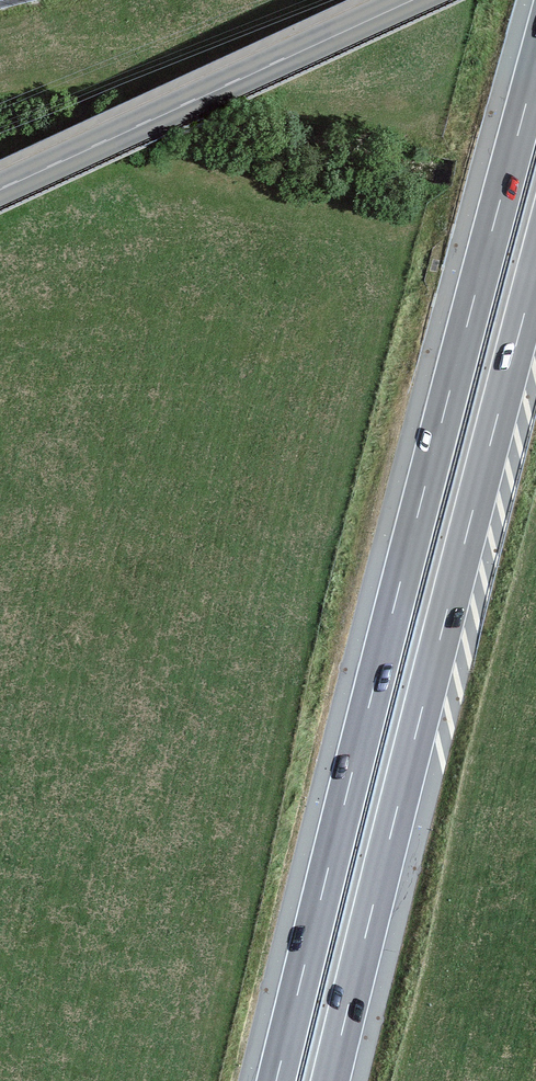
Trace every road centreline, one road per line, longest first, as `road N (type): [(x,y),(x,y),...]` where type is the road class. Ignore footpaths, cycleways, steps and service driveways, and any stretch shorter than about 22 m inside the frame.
road 1 (motorway): [(535,64),(276,1080)]
road 2 (motorway): [(330,1080),(535,267)]
road 3 (tertiary): [(0,188),(408,0)]

